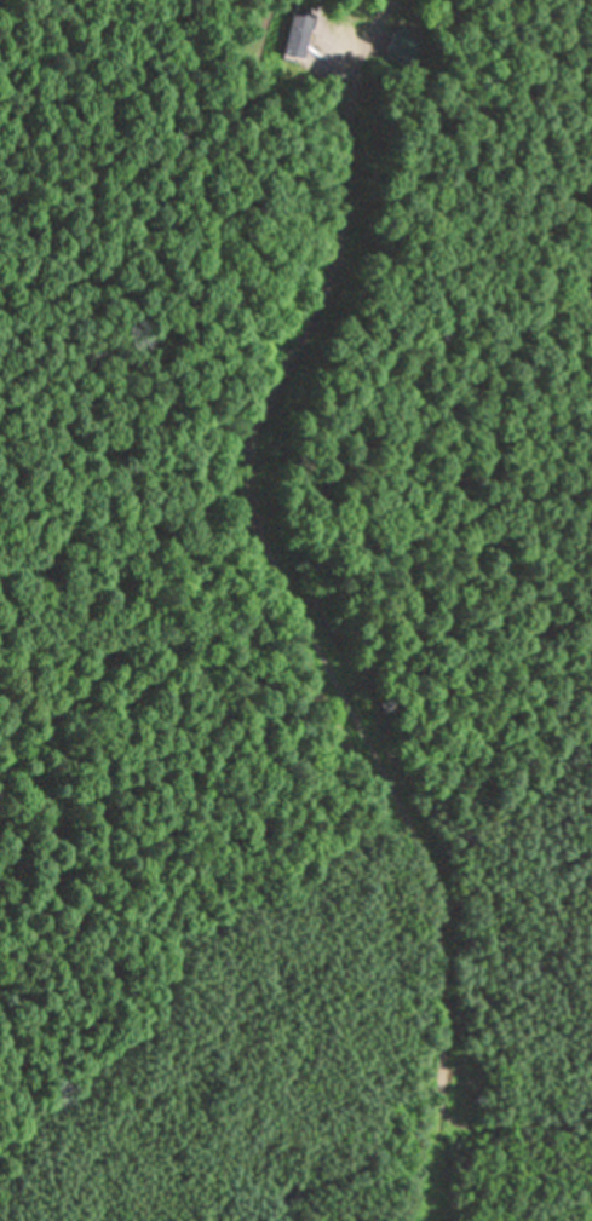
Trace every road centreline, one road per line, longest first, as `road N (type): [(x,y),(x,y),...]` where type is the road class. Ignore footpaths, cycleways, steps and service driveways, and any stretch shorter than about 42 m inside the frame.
road 1 (track): [(350,81),(331,220),(300,324),(255,432),(245,508),(261,557),(416,835),(438,937),(439,1095),(421,1220)]

